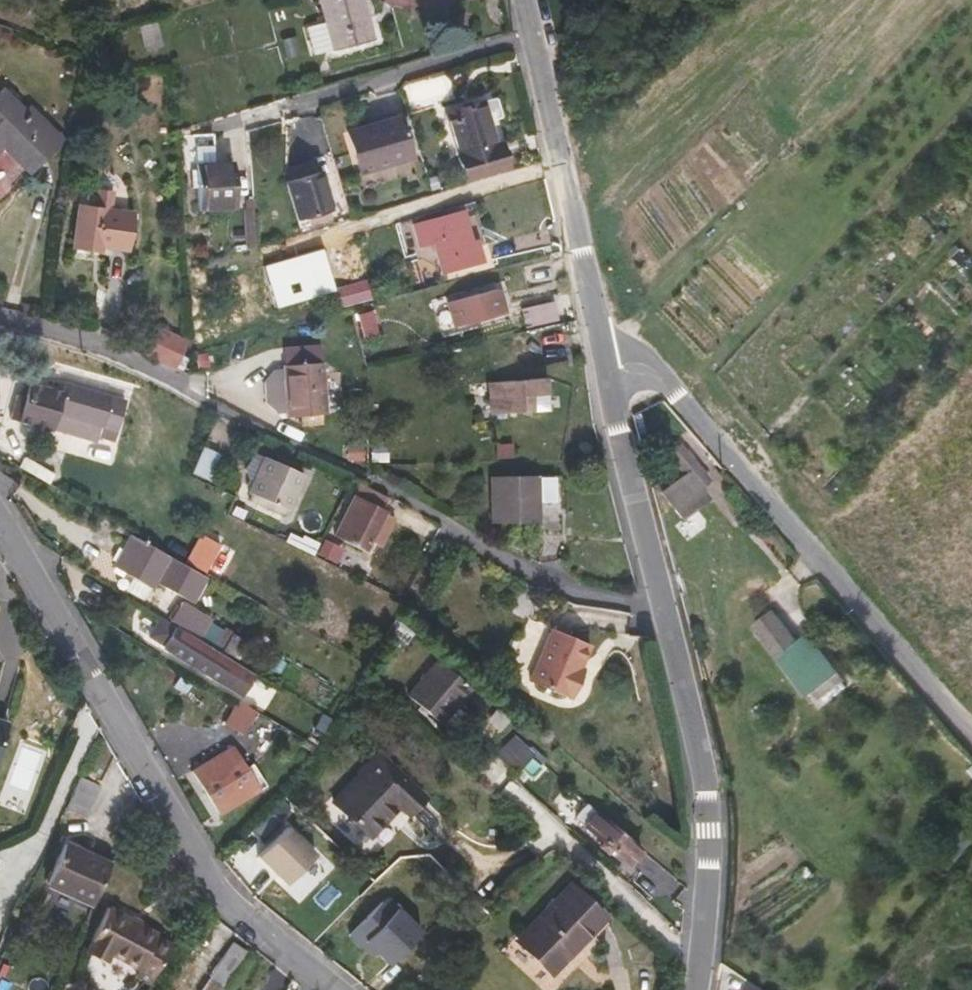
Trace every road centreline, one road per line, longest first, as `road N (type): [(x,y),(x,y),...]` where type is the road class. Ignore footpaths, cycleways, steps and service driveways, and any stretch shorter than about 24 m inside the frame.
road 1 (residential): [(697,989),(709,906),(703,767),(611,375)]
road 2 (residential): [(333,989),(228,904),(0,522)]
road 3 (unclassified): [(971,734),(665,380),(632,369),(611,375)]
road 4 (residential): [(611,375),(526,0)]

